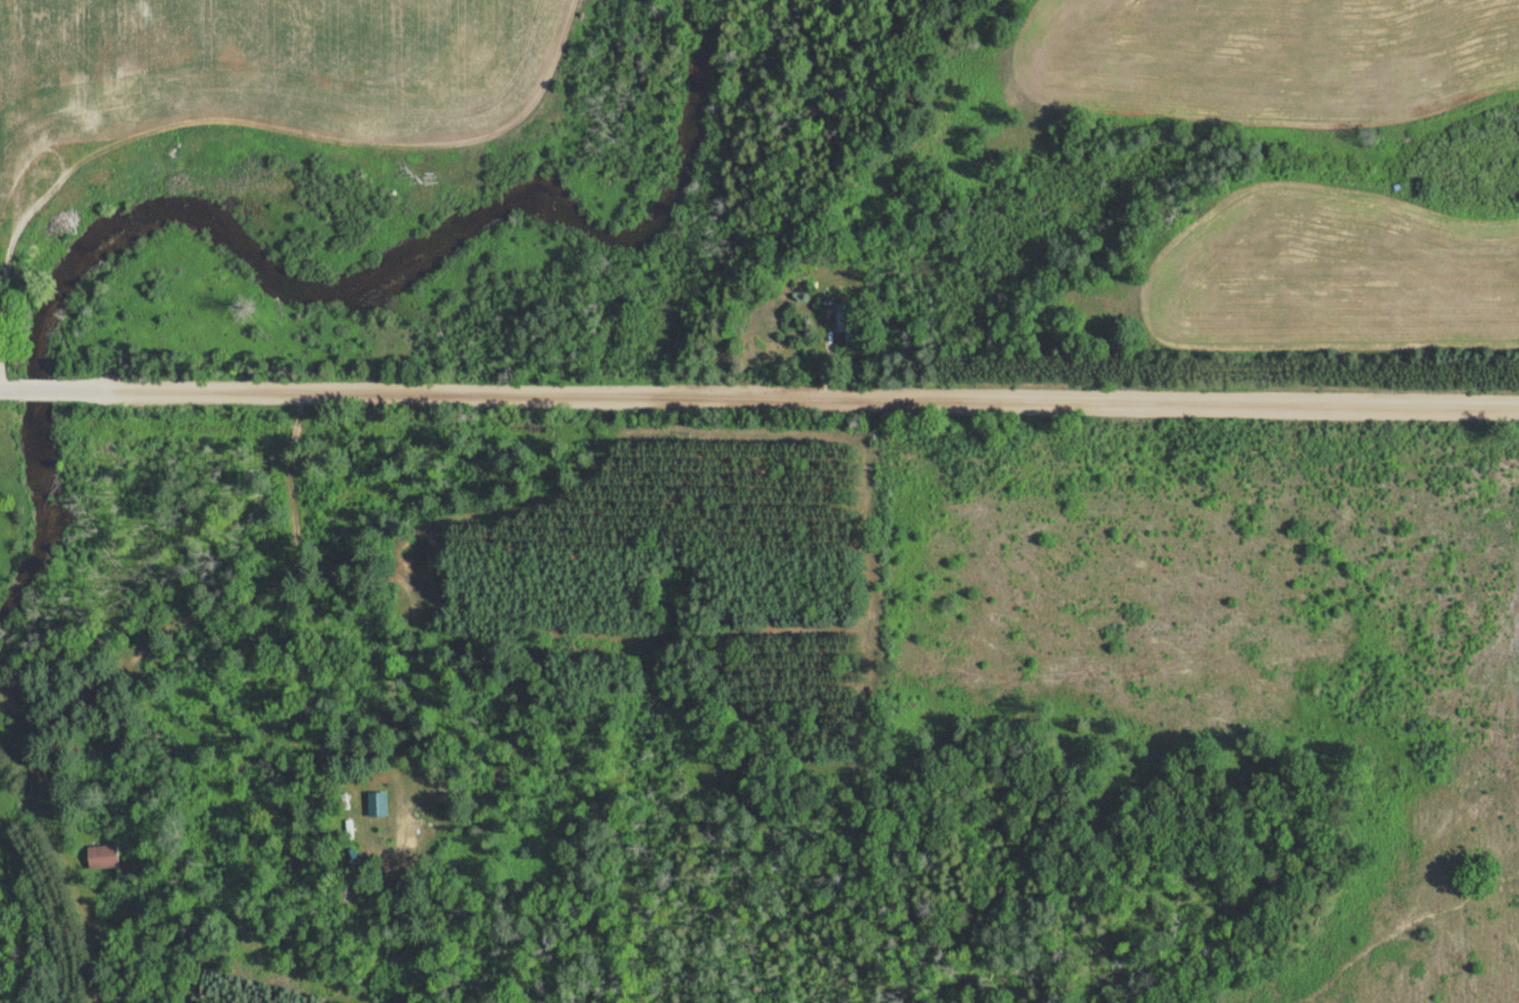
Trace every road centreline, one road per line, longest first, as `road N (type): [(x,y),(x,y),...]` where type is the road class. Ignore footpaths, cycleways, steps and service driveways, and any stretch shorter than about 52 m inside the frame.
road 1 (residential): [(1518,410),(38,391)]

